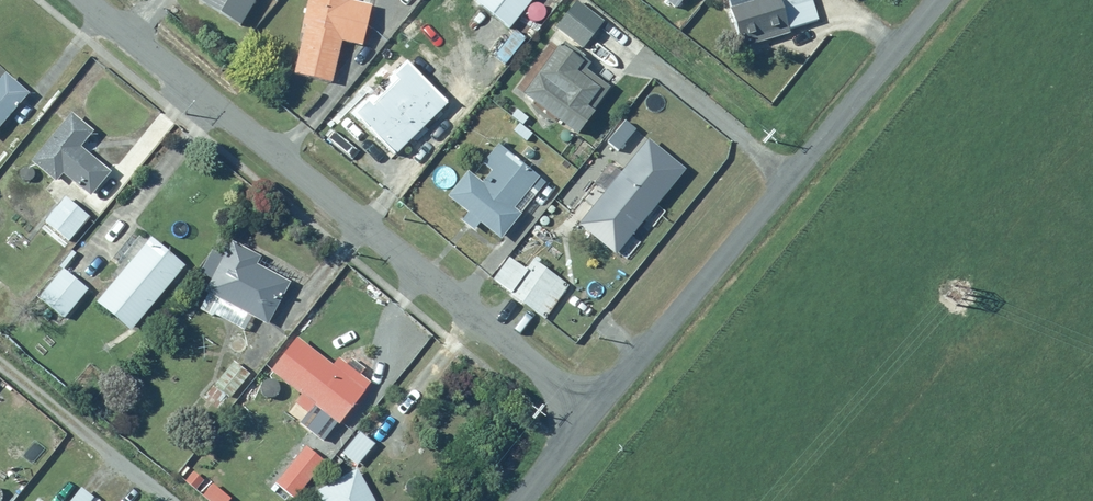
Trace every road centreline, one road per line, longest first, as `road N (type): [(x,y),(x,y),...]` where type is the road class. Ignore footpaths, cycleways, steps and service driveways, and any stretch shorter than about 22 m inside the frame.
road 1 (residential): [(85,0),(590,412)]
road 2 (residential): [(590,412),(937,0)]

